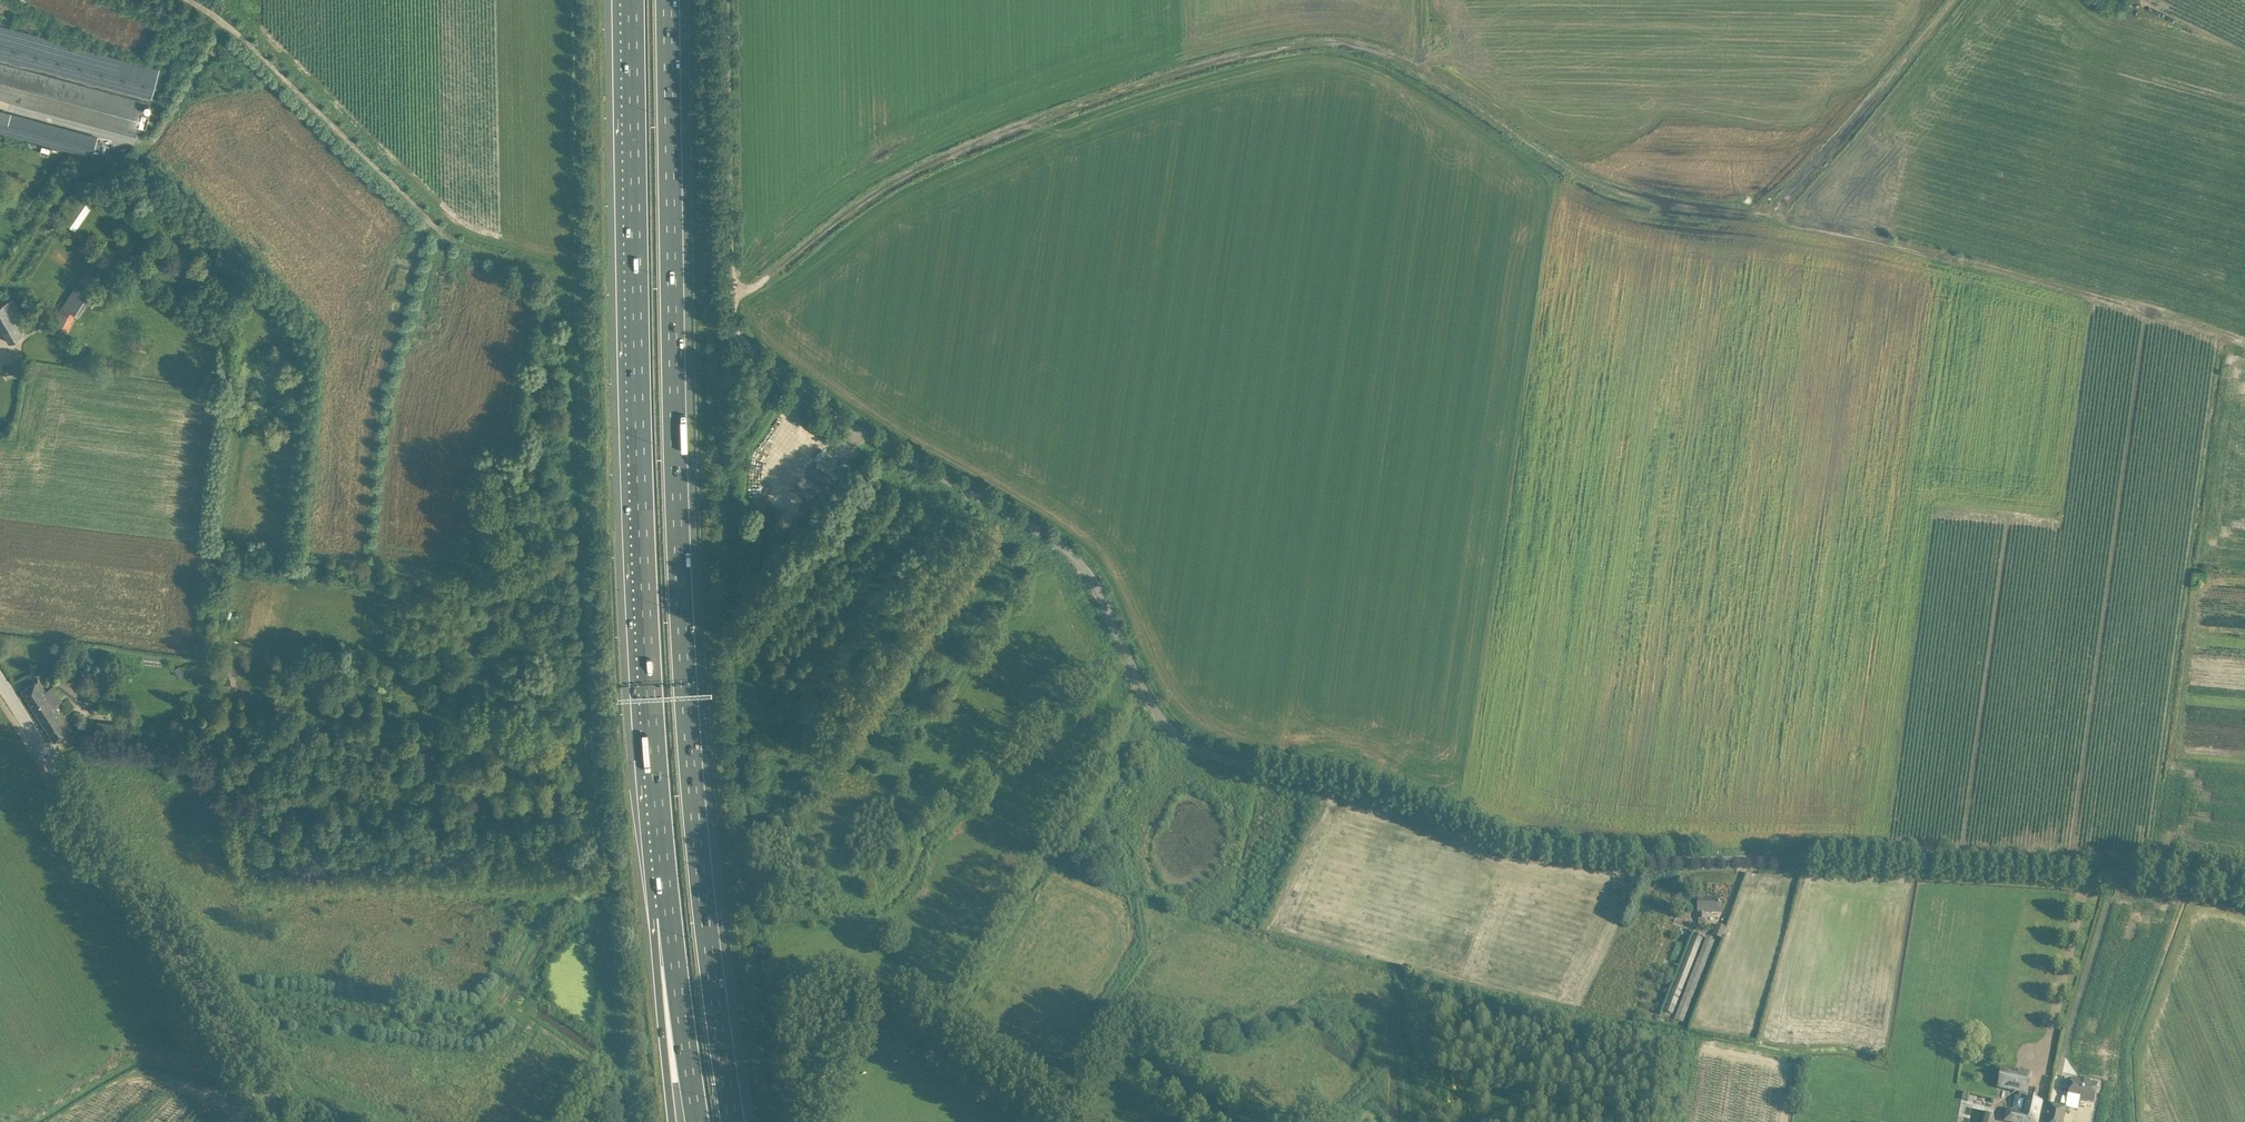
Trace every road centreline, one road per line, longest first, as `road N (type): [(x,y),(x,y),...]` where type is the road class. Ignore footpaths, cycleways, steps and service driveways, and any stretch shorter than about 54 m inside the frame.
road 1 (unclassified): [(2244,891),(2155,875),(1568,860),(1378,793),(1195,749),(1141,690),(1101,592),(1077,560),(851,425),(743,343),(731,299),(725,0)]
road 2 (track): [(731,299),(880,193),(960,153),(1127,88),(1320,40),(1395,57),(1601,185),(1772,216)]
road 3 (motorway): [(732,1121),(695,812),(679,555),(667,0)]
road 4 (motorway): [(632,0),(643,553),(669,919)]
road 5 (tertiary): [(281,1121),(0,680)]
road 6 (track): [(1772,216),(1920,247),(2244,348)]
road 7 (track): [(0,261),(92,173),(143,152),(223,22)]
road 8 (motorway): [(669,919),(697,1121)]
road 9 (motorway): [(669,919),(660,1003),(673,1121)]

